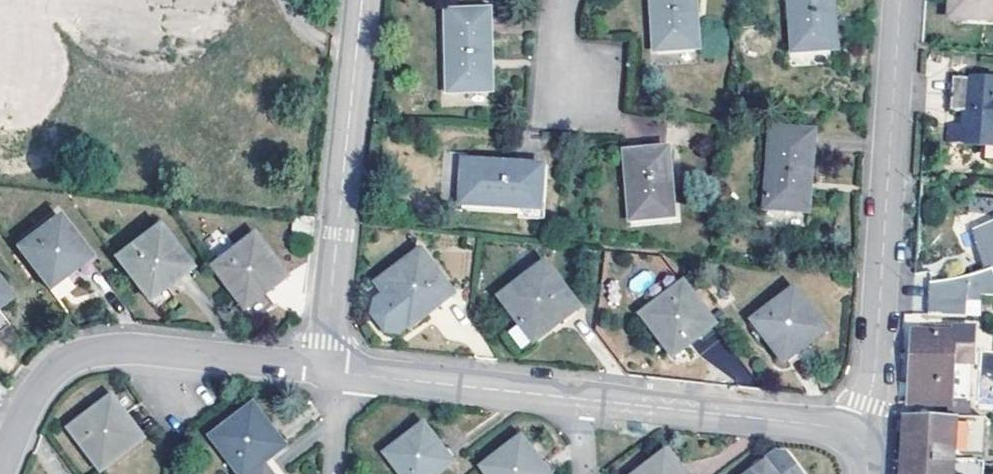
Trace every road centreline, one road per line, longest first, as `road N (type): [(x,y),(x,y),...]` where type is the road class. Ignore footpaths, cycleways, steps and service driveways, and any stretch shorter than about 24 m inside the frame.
road 1 (residential): [(849,432),(873,380),(900,0)]
road 2 (residential): [(322,369),(120,352),(70,361),(39,392),(1,473)]
road 3 (residential): [(362,0),(322,369)]
road 4 (residential): [(849,432),(581,399)]
road 5 (residential): [(581,399),(345,372)]

